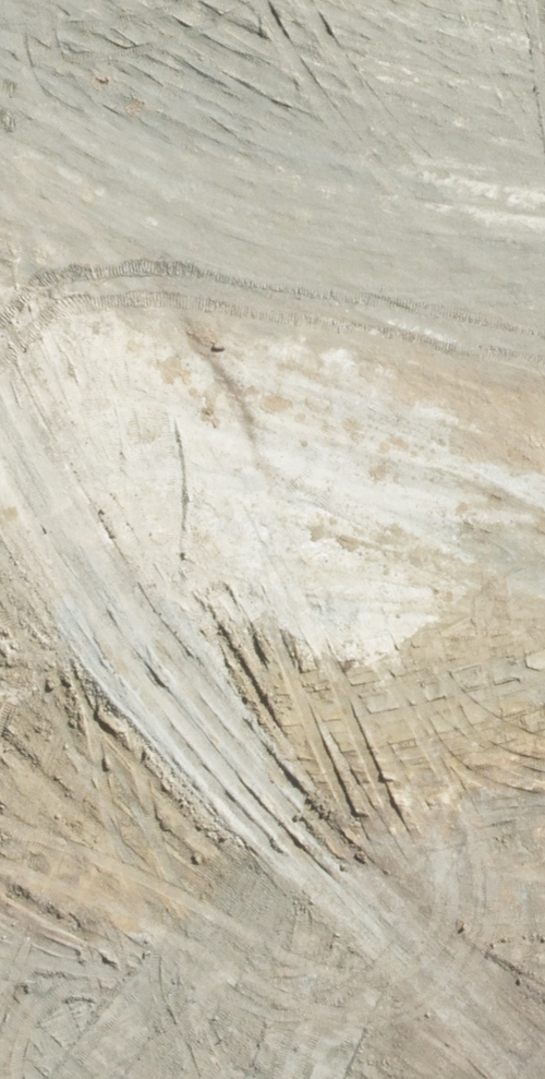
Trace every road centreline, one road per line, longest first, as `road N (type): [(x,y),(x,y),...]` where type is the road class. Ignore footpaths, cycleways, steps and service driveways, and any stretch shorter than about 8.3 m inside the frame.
road 1 (residential): [(544,918),(278,280)]
road 2 (residential): [(164,1078),(544,958)]
road 3 (unknown): [(278,280),(153,0)]

